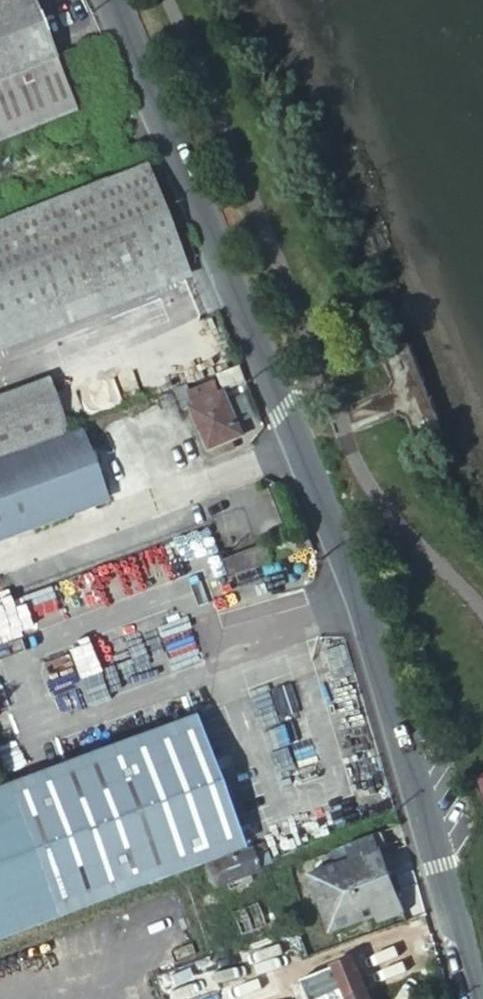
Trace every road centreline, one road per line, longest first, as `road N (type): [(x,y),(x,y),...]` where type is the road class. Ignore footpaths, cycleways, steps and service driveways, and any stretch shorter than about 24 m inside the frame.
road 1 (unclassified): [(472,998),(329,531),(233,277),(114,0)]

